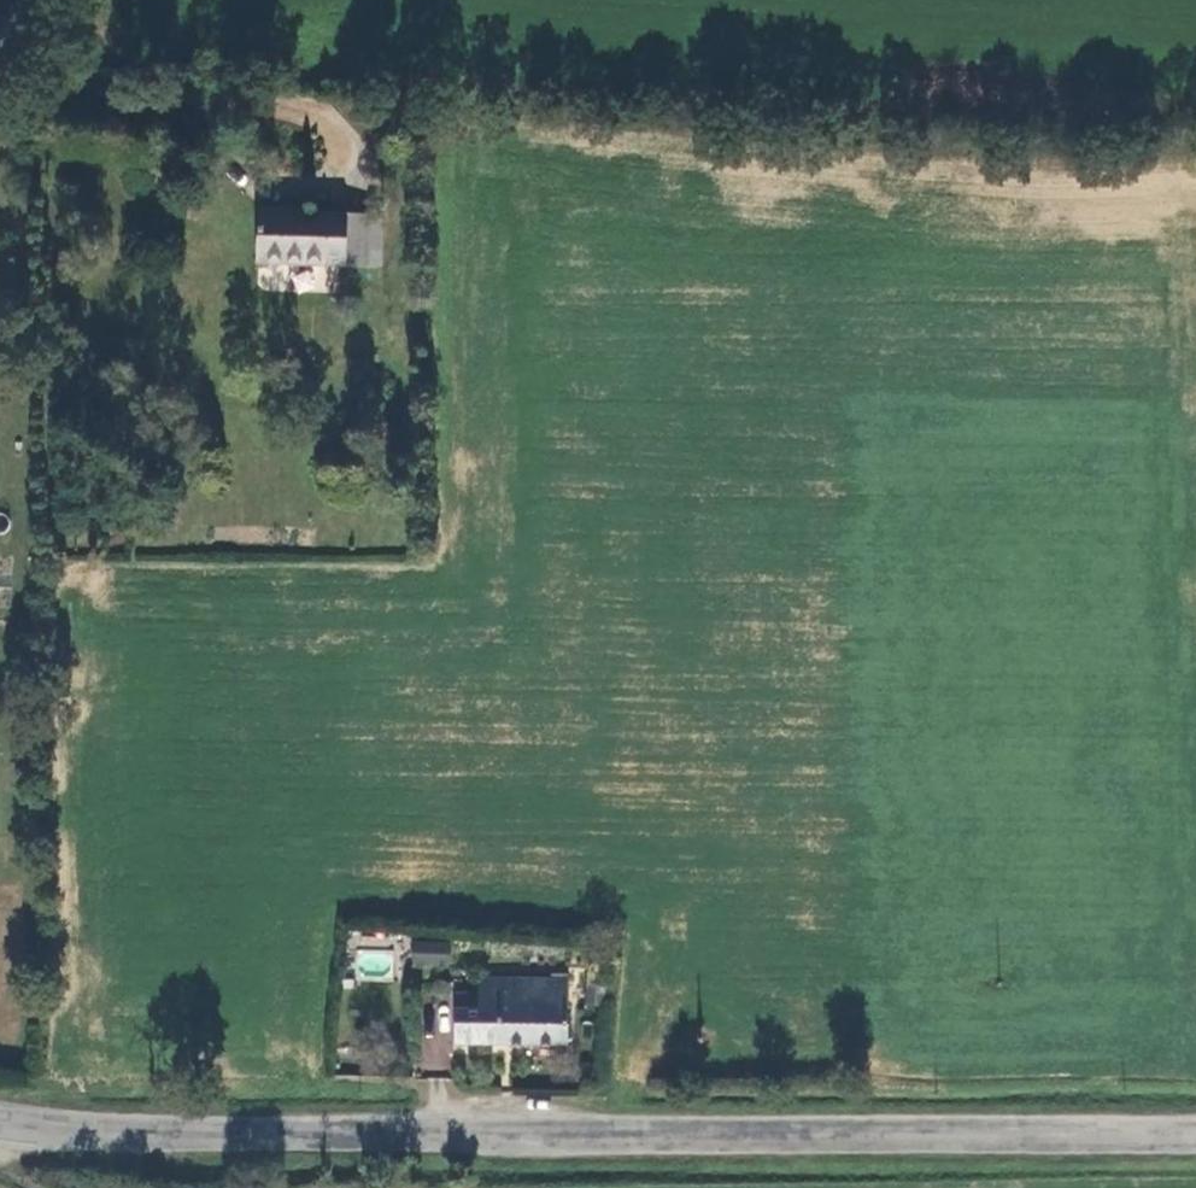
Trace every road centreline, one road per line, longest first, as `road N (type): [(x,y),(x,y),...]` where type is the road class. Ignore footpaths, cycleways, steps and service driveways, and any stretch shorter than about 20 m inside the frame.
road 1 (tertiary): [(1195,1140),(102,1129),(0,1121)]

